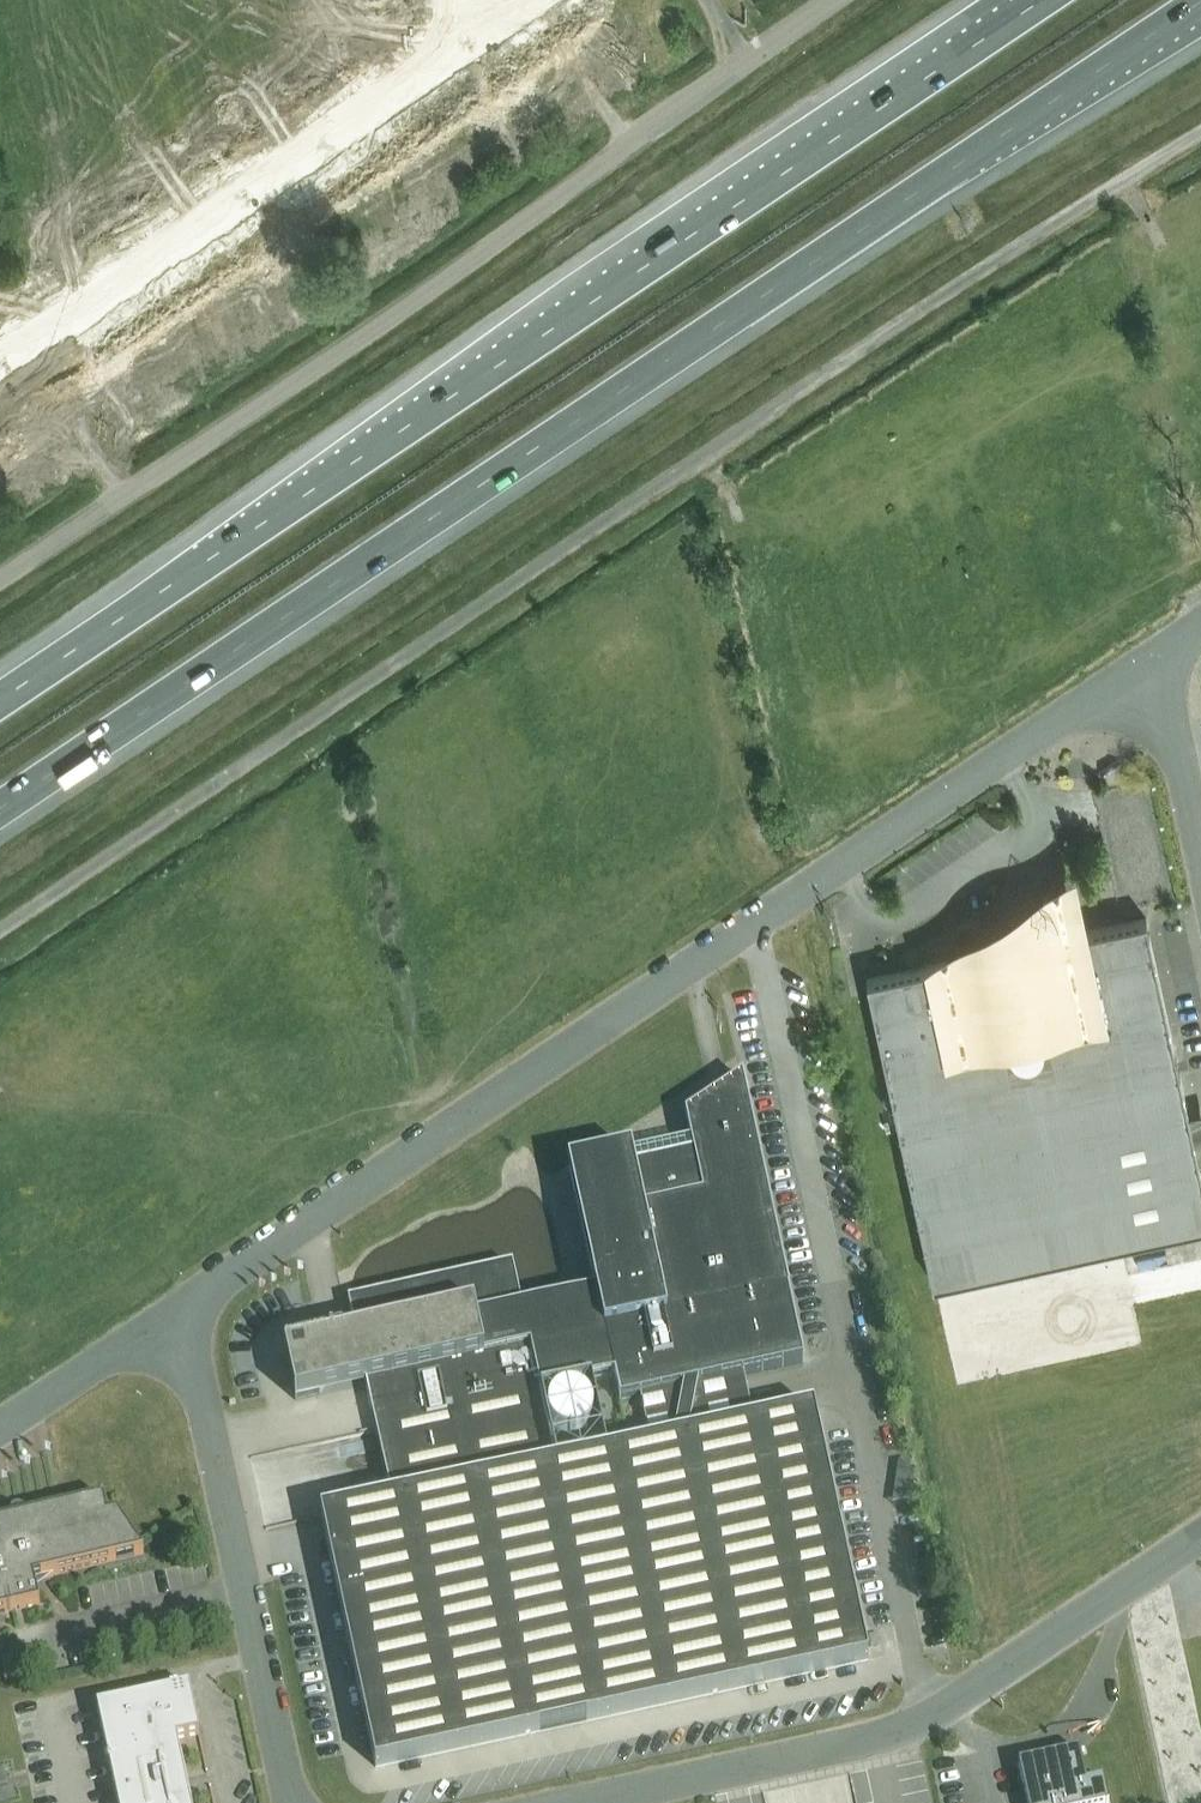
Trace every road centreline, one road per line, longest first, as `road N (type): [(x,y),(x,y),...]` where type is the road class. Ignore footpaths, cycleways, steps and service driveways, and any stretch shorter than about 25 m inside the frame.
road 1 (motorway): [(0,809),(1200,2)]
road 2 (unclassified): [(0,927),(1200,133)]
road 3 (motorway): [(1041,0),(0,699)]
road 4 (unclassified): [(185,1317),(1157,660)]
road 5 (unclassified): [(0,578),(832,0)]
road 6 (unclassified): [(572,1802),(929,1724),(1200,1540)]
road 7 (unclassified): [(185,1317),(295,1802)]
road 8 (unclassified): [(0,1432),(185,1317)]
road 9 (unclassified): [(1200,854),(1157,660)]

